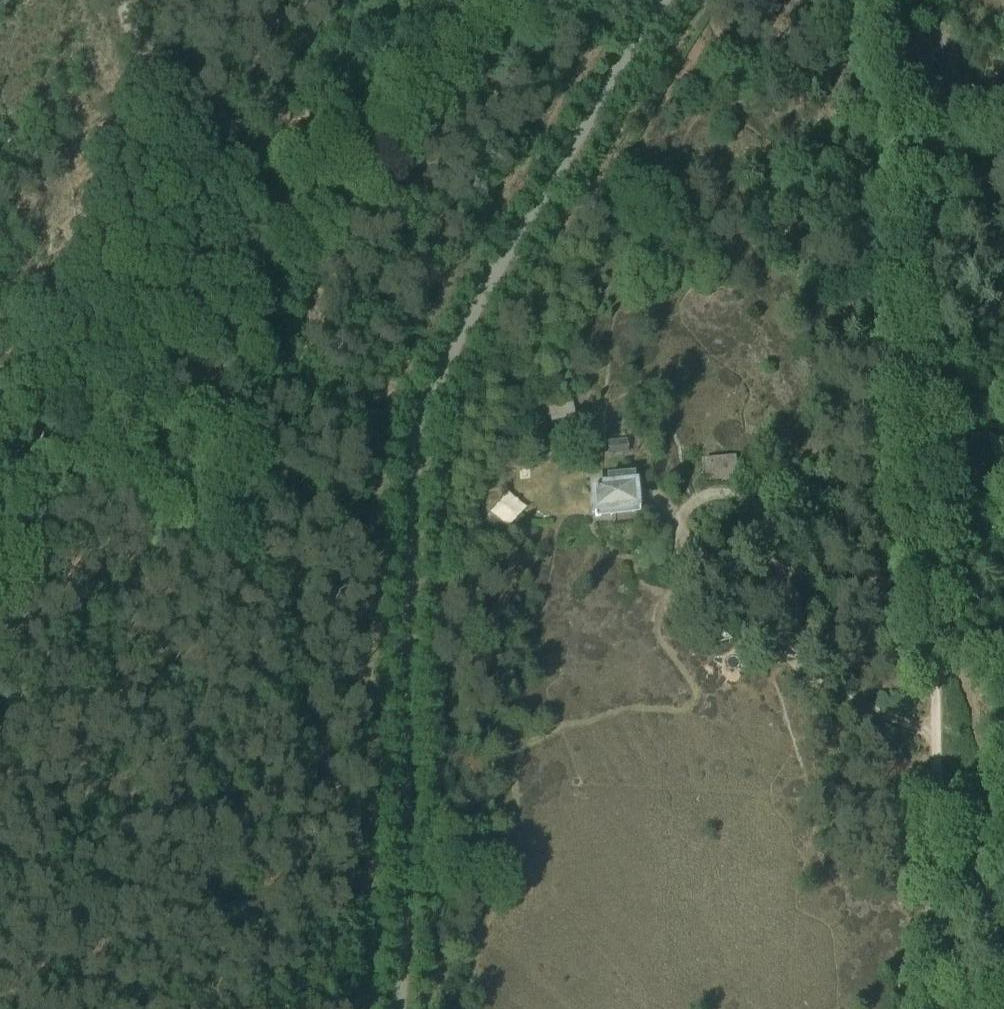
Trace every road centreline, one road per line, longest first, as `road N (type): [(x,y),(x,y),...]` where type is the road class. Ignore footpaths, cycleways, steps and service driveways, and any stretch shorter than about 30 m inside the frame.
road 1 (unclassified): [(398,1008),(411,445),(425,397),(511,236),(664,0)]
road 2 (track): [(366,1008),(367,851),(313,699),(303,582),(307,486),(291,374),(259,253),(158,87),(126,0)]
road 3 (track): [(945,1008),(934,638),(912,331),(862,0)]
road 4 (track): [(0,520),(41,434),(222,184),(305,154),(380,110),(504,0)]
road 5 (track): [(1003,216),(912,331)]

